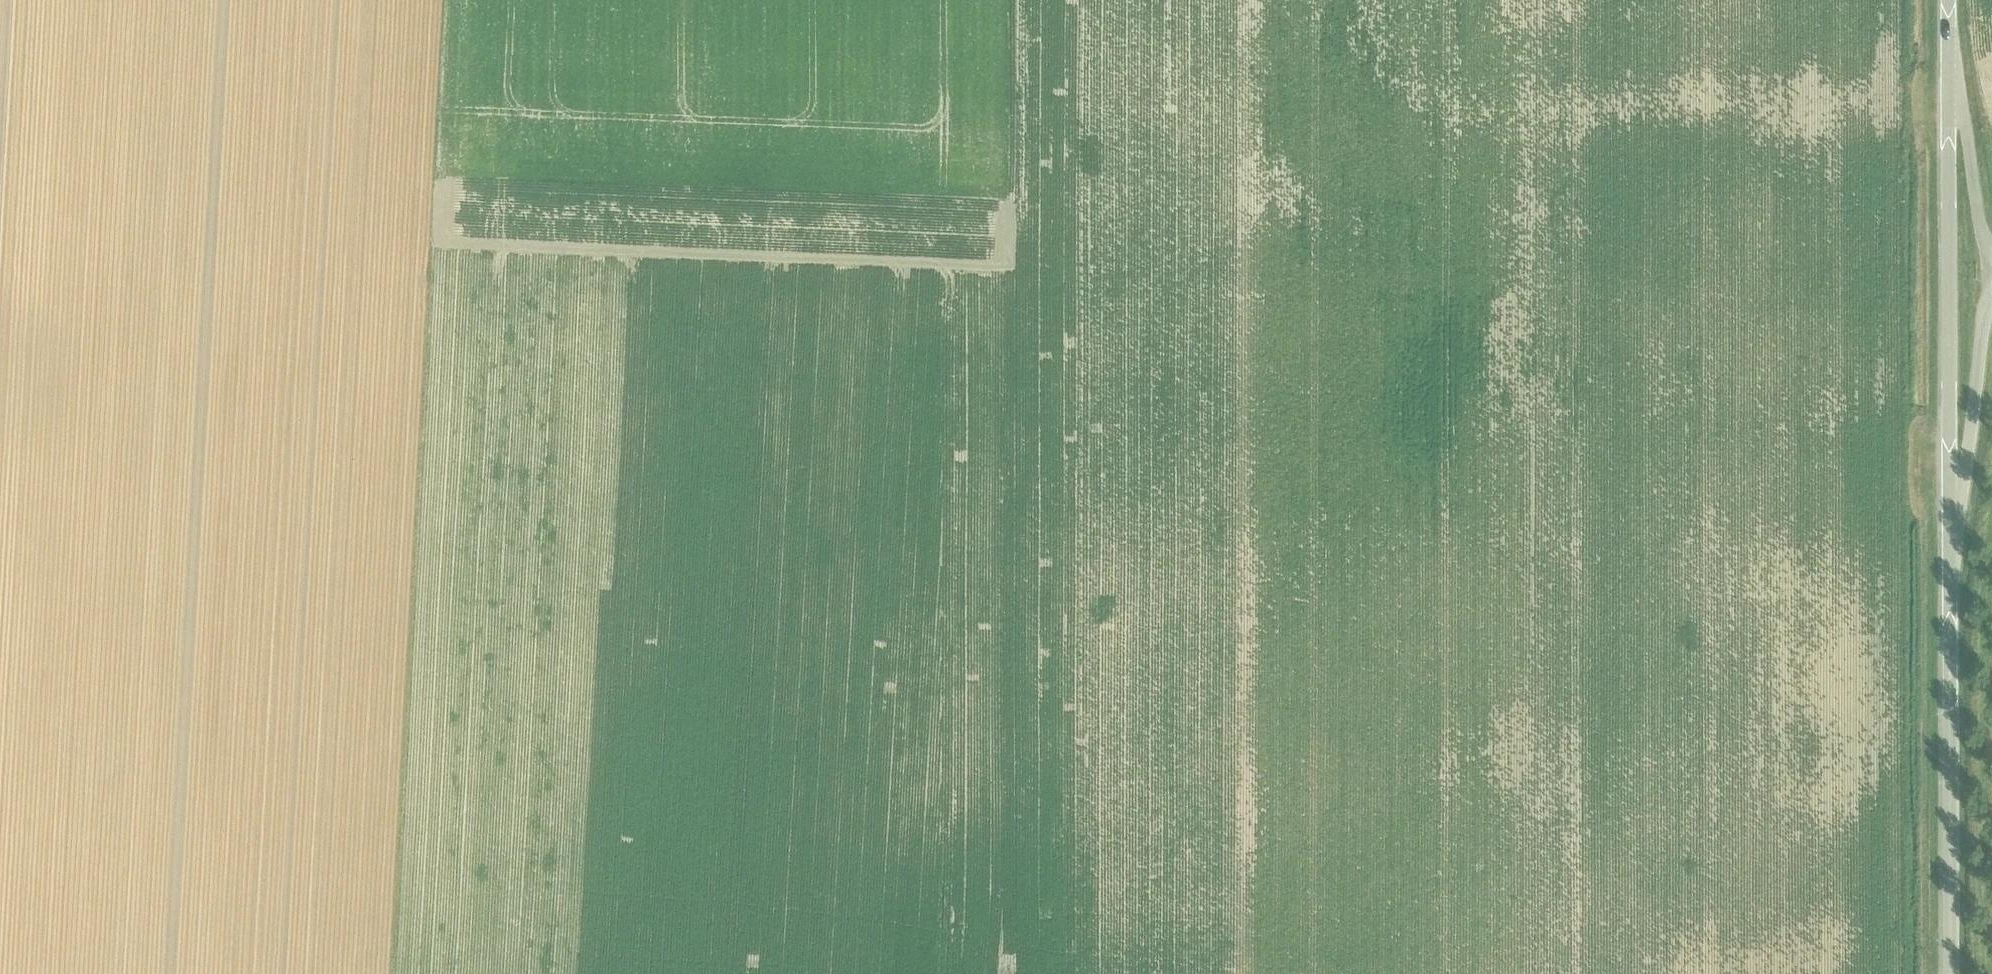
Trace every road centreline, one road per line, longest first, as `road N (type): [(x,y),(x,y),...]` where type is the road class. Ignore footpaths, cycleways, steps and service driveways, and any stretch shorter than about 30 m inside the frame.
road 1 (tertiary): [(1951,973),(1950,509)]
road 2 (tertiary): [(1950,509),(1951,82)]
road 3 (unclassified): [(1950,509),(1966,476),(1991,289)]
road 4 (unclassified): [(1991,259),(1964,108),(1951,82)]

